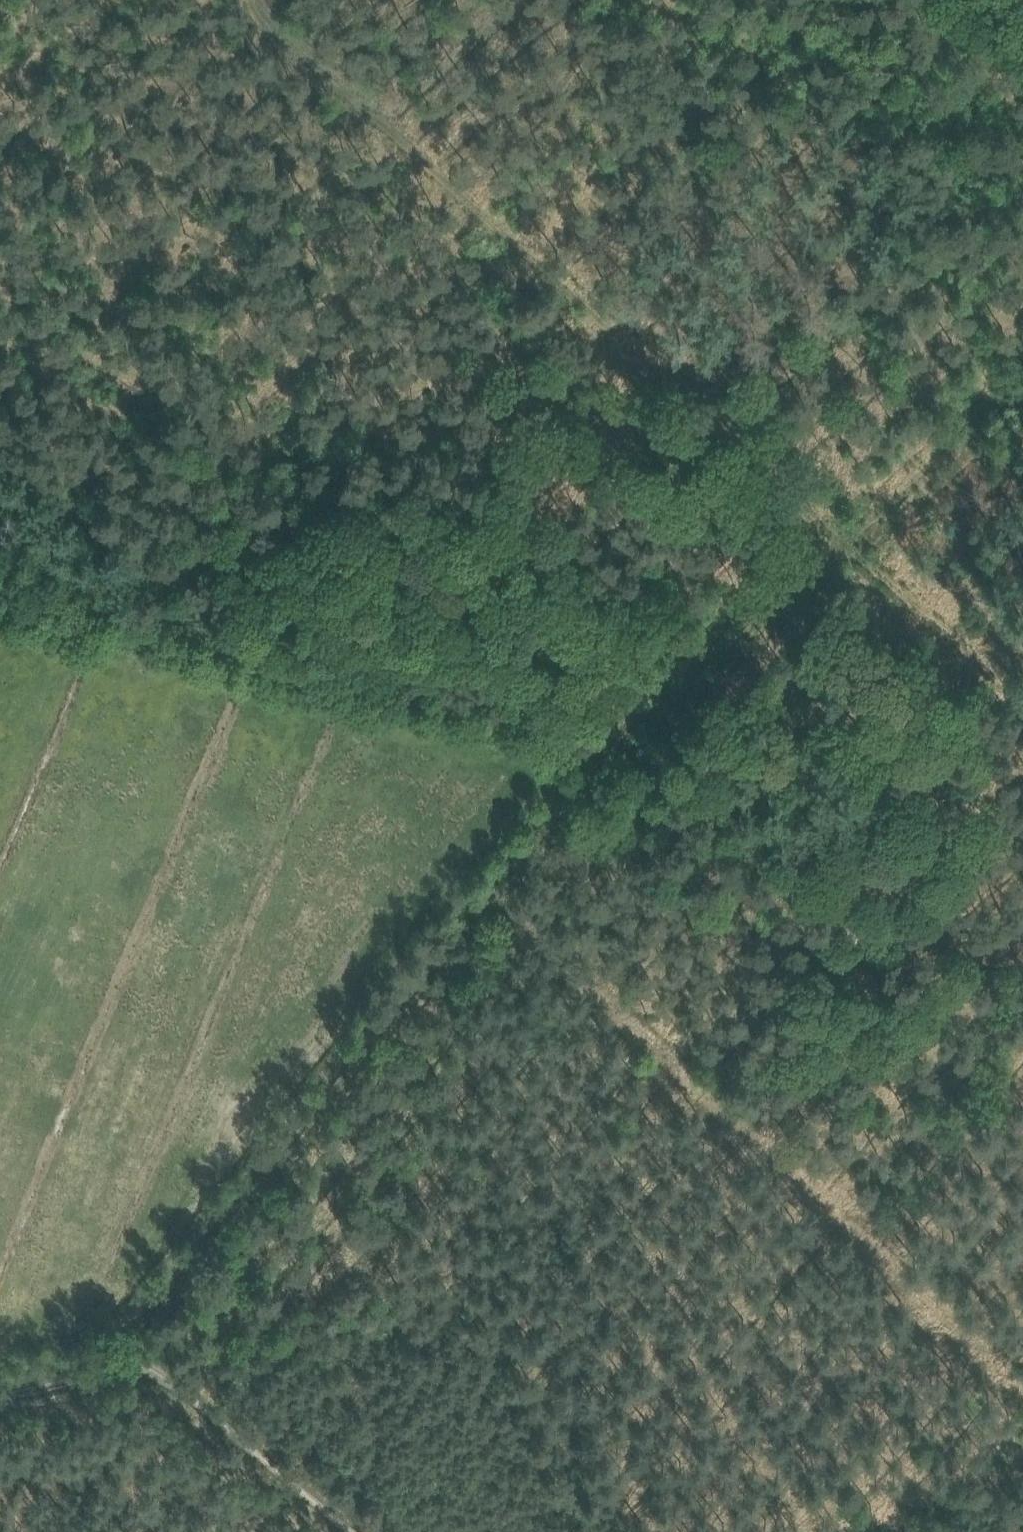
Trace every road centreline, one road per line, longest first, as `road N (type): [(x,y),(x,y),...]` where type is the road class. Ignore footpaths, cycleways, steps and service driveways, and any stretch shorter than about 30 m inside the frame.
road 1 (track): [(342,1531),(110,1349)]
road 2 (track): [(110,1349),(72,1372),(0,1394)]

